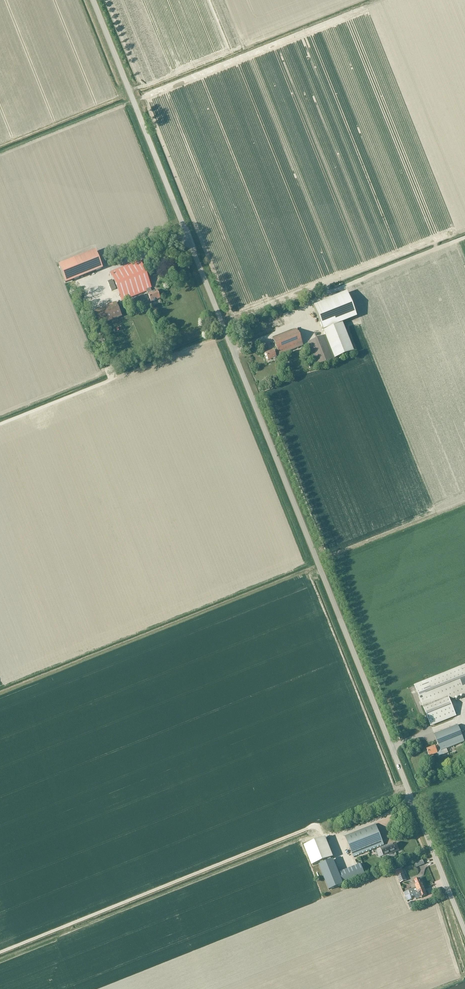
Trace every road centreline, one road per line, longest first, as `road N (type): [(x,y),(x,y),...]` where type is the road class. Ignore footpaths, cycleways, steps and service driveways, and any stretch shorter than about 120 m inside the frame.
road 1 (unclassified): [(464,929),(93,0)]

